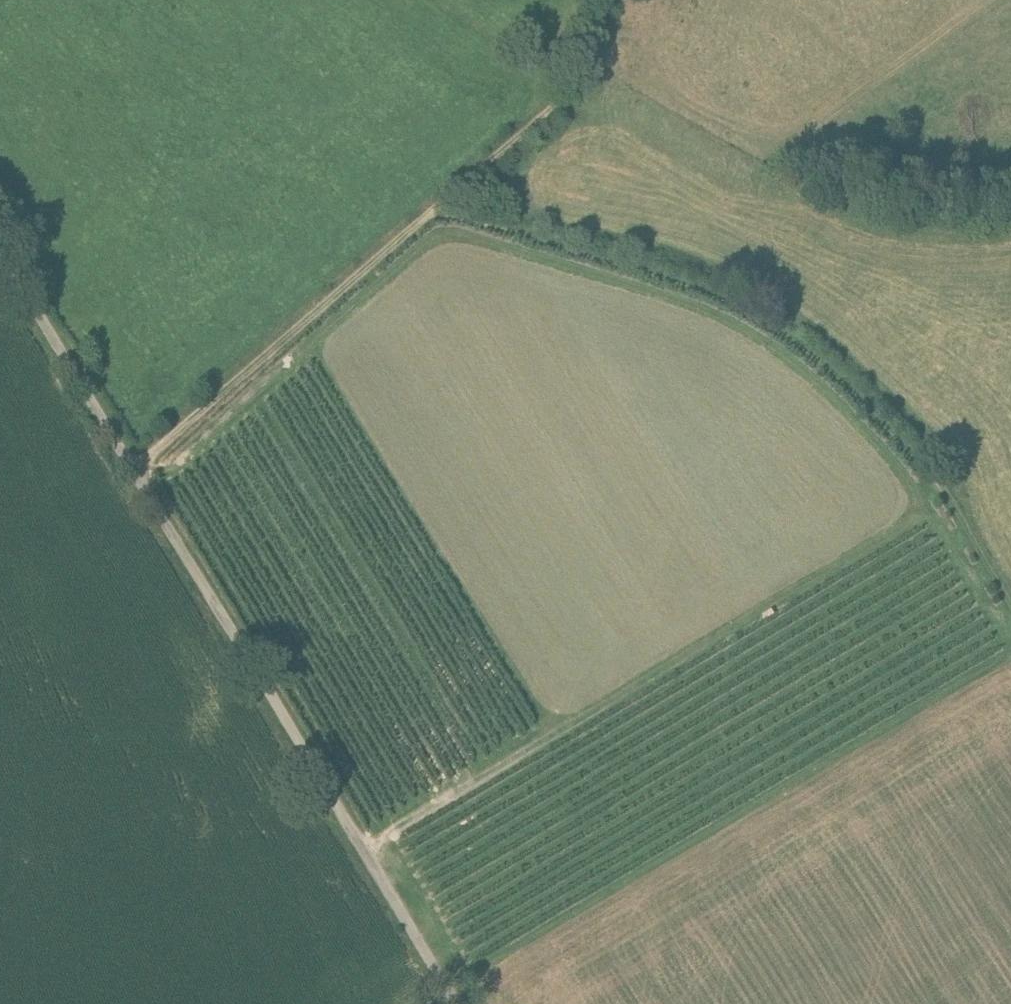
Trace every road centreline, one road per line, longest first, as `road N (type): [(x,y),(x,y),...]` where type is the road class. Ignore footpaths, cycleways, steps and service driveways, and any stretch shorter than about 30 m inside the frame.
road 1 (unclassified): [(456,1003),(0,250)]
road 2 (track): [(132,468),(430,209)]
road 3 (track): [(430,209),(555,104),(584,59),(604,0)]

